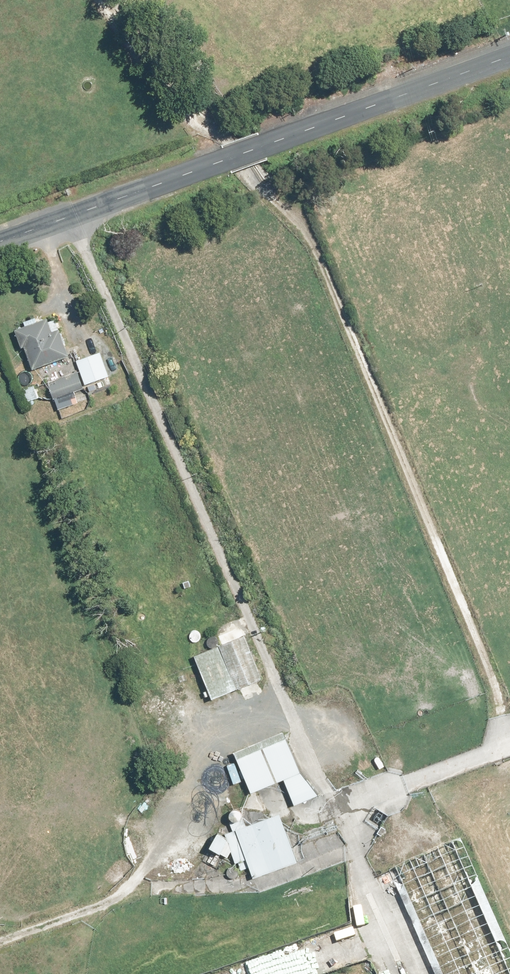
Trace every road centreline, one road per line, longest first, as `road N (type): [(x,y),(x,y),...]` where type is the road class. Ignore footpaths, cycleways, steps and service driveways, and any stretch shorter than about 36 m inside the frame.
road 1 (track): [(509,706),(307,232),(250,182),(227,139),(169,88),(102,0)]
road 2 (tertiary): [(0,242),(509,56)]
road 3 (track): [(357,861),(261,894),(134,896),(0,943)]
road 4 (track): [(408,973),(357,861),(362,803),(509,747)]

